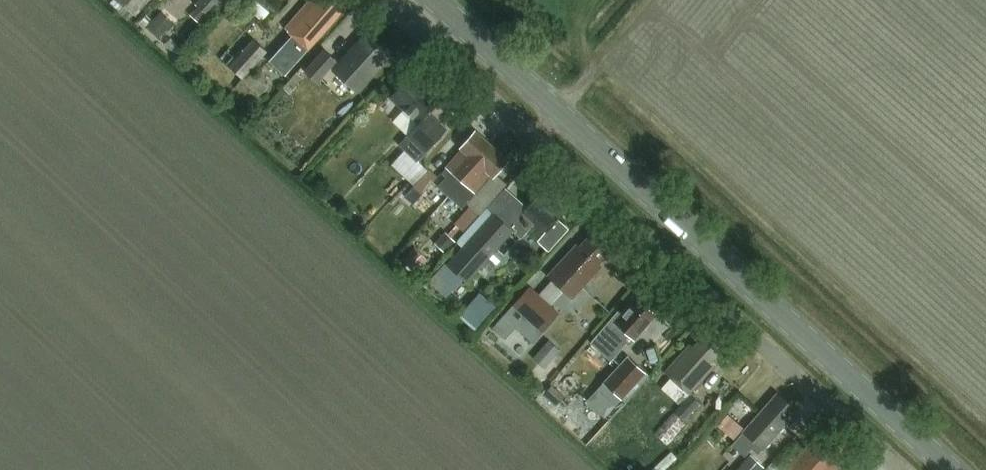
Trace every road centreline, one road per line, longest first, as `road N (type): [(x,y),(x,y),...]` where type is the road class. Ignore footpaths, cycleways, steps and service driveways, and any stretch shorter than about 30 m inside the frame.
road 1 (secondary): [(953,469),(435,0)]
road 2 (unclassified): [(898,469),(380,0)]

